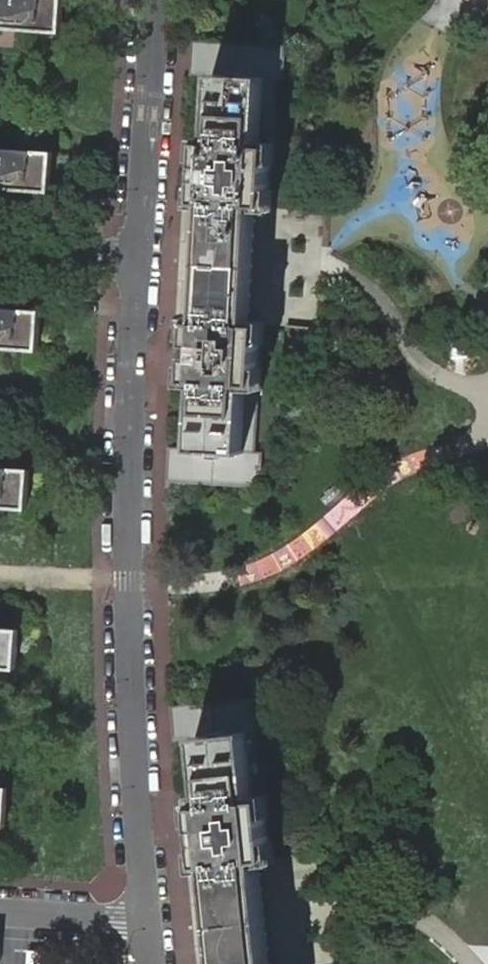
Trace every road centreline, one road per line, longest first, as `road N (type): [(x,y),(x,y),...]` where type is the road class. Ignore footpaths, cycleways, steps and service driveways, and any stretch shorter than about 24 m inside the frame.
road 1 (residential): [(144,919),(128,581),(138,257)]
road 2 (residential): [(138,257),(153,0)]
road 3 (residential): [(0,909),(144,919)]
road 4 (residential): [(0,249),(138,257)]

